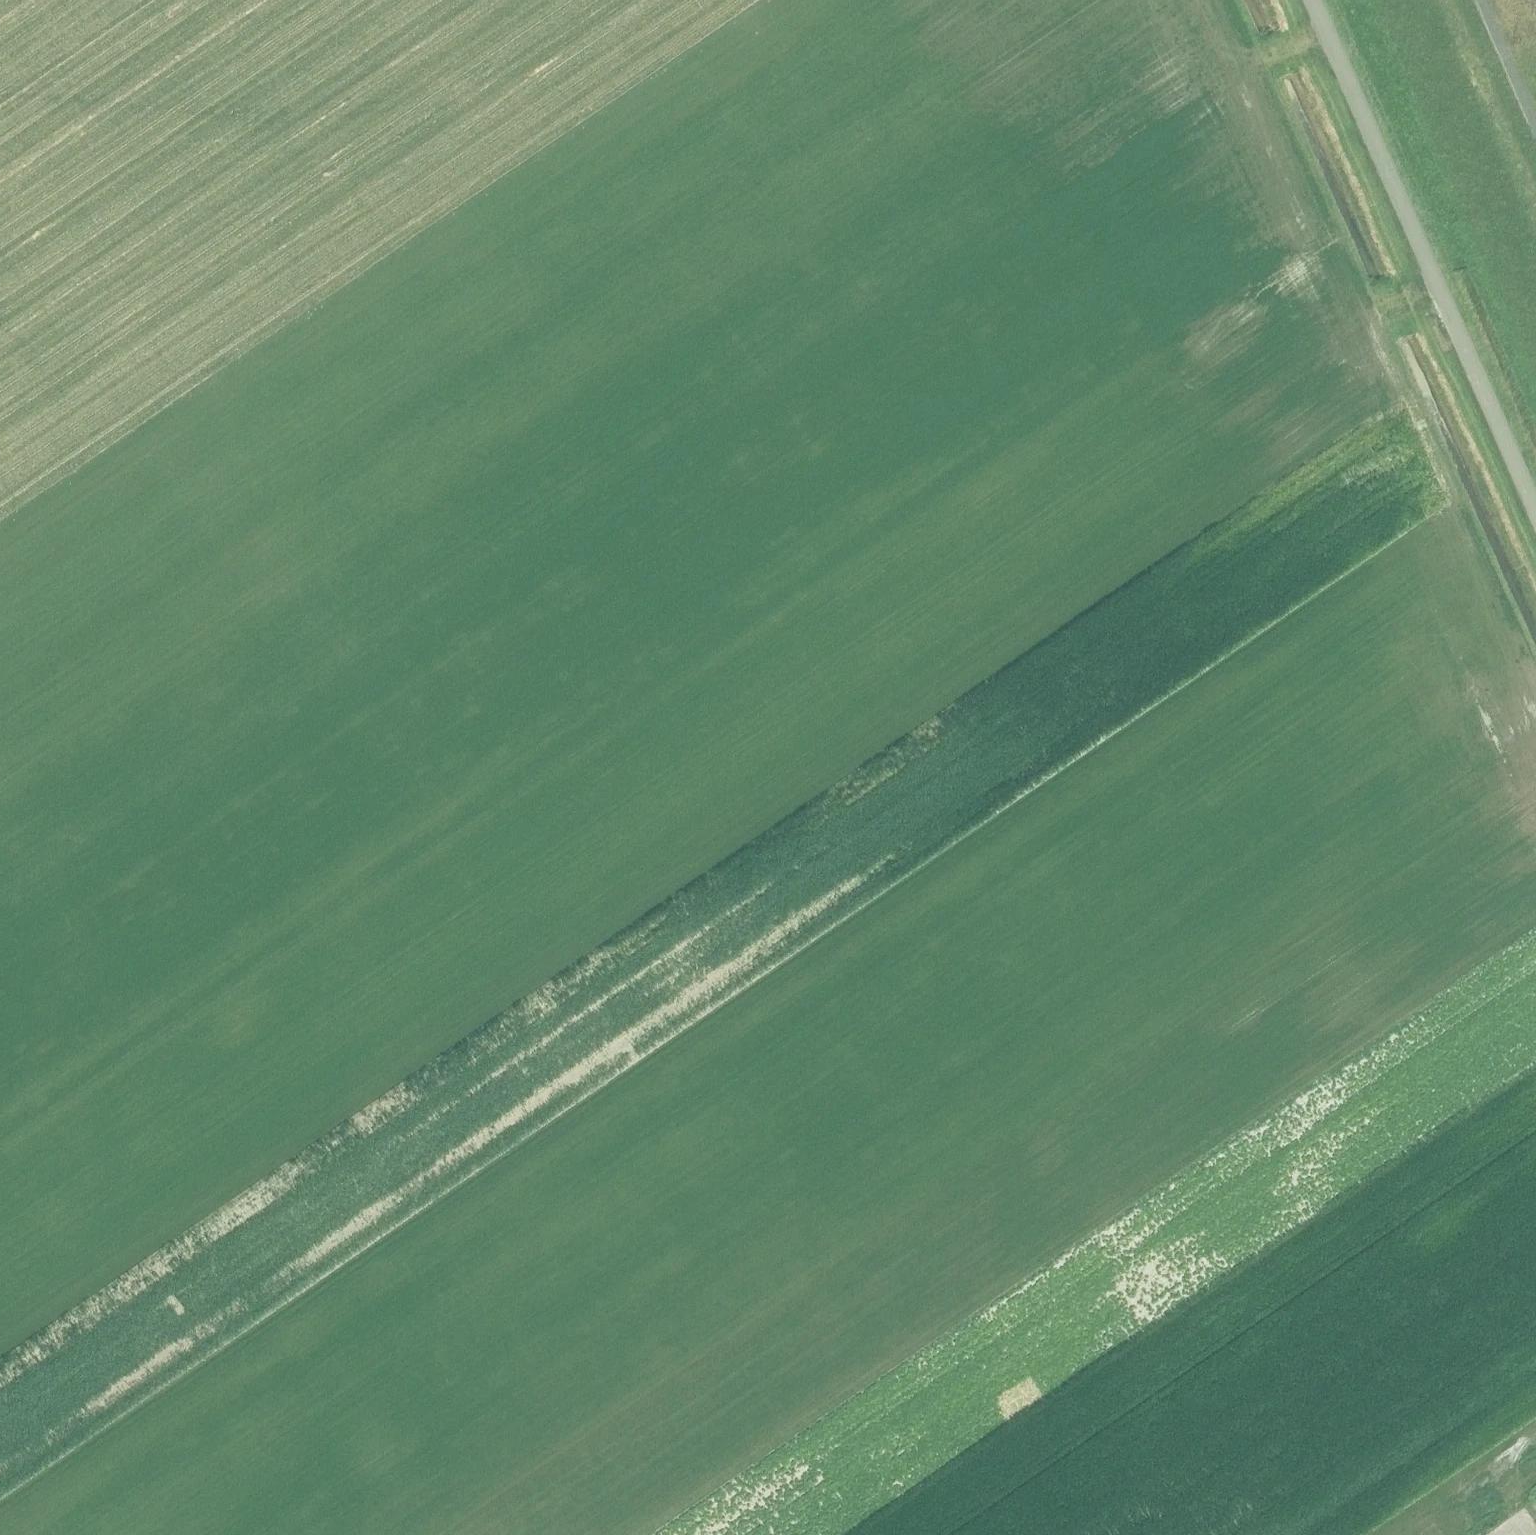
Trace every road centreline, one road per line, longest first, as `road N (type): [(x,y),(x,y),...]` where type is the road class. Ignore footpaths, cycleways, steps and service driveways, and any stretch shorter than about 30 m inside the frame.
road 1 (unclassified): [(1535,509),(1313,0)]

